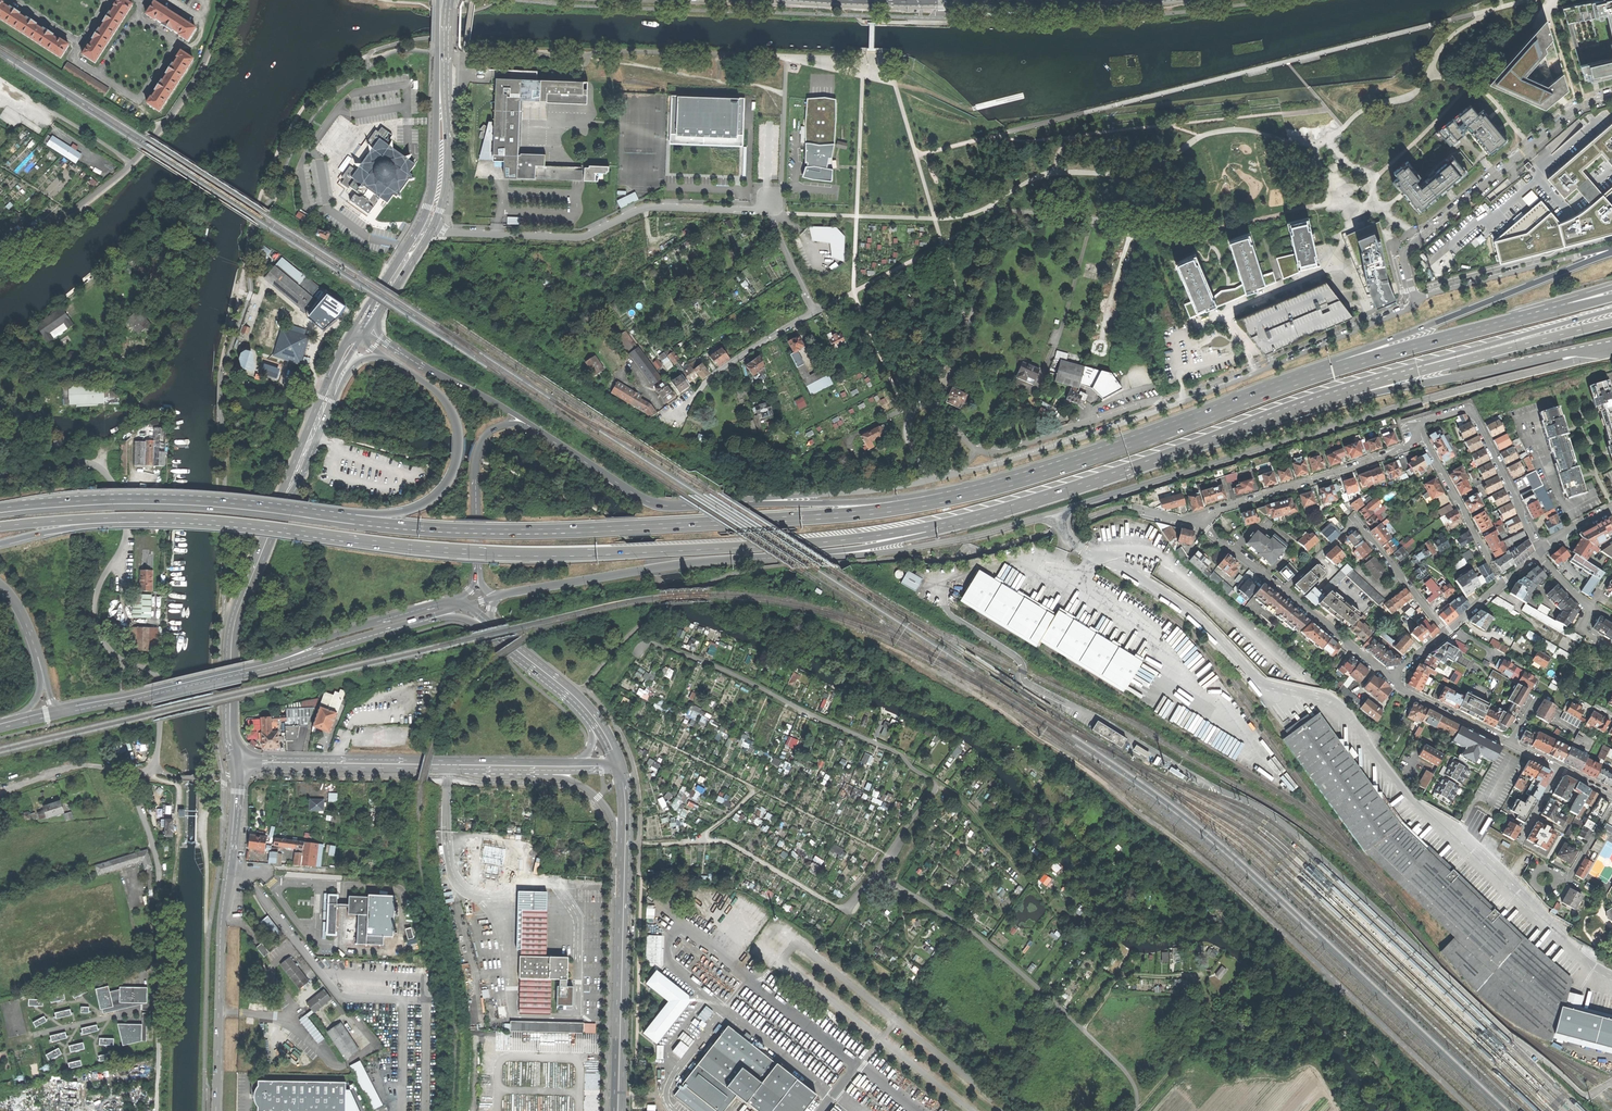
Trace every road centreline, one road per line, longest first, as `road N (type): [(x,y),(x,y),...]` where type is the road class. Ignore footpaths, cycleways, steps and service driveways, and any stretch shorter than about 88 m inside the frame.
road 1 (residential): [(829,556),(968,539),(1605,347)]
road 2 (track): [(1474,1110),(1179,842),(1000,709),(860,635)]
road 3 (trunk): [(118,518),(233,522),(488,553),(632,554),(885,534)]
road 4 (trunk): [(885,534),(1102,474),(1375,376),(1611,311)]
road 5 (trunk): [(1019,481),(829,516),(495,532),(354,521)]
road 6 (track): [(1082,1029),(983,940),(878,874),(845,907),(724,841),(625,844)]
road 7 (track): [(890,855),(934,793),(933,780),(900,754),(713,665),(652,644),(639,652)]
road 8 (secondary): [(336,376),(235,621),(230,722),(236,763)]
road 9 (trunk): [(354,521),(182,501),(0,509)]
road 10 (unclassified): [(768,201),(754,211),(647,207),(578,237),(454,232),(429,223)]
road 11 (trunk): [(1611,251),(1290,384)]
road 12 (secondary): [(1279,417),(1611,322)]
road 13 (track): [(878,874),(890,855),(608,715)]
road 14 (secondary): [(1279,417),(1605,347)]
road 15 (secondary): [(965,521),(1279,417)]
road 16 (secondary): [(505,594),(678,566),(829,556)]
road 17 (unclassified): [(1414,300),(1406,249),(1579,107),(1611,94)]
road 18 (tertiary): [(236,763),(529,766)]
road 19 (trunk): [(1290,384),(1019,481)]
road 20 (secondary): [(1019,481),(873,501),(738,503)]
road 21 (tertiary): [(275,662),(453,617),(532,663)]
road 22 (trunk): [(1554,310),(1290,384)]
road 23 (trunk): [(382,357),(448,404),(459,453),(449,481),(428,501),(354,521)]
road 24 (tertiary): [(1414,300),(1170,406)]
road 25 (tertiary): [(625,861),(618,1110)]
road 26 (secondary): [(230,865),(221,926),(216,1110)]
road 27 (residential): [(1196,524),(1417,438)]
road 28 (secondary): [(429,223),(441,170),(447,0)]
road 29 (tertiary): [(960,473),(738,503)]
road 30 (residential): [(1417,438),(1427,421),(1473,412),(1541,552)]
road 31 (tertiary): [(1170,406),(960,473)]
road 32 (secondary): [(738,503),(654,503),(538,432)]
road 33 (secondary): [(538,432),(363,326)]
road 34 (tertiary): [(1611,248),(1414,300)]
road 35 (unclassified): [(1170,406),(1154,402),(1004,451),(975,450)]
road 36 (secondary): [(275,662),(465,606)]
road 37 (secondary): [(1115,0),(917,0)]
road 38 (residential): [(1560,769),(1390,678)]
road 39 (secondary): [(538,432),(511,424),(483,440),(476,463),(479,565)]
road 40 (residential): [(817,311),(706,383),(673,423)]
road 41 (secondary): [(446,602),(275,662)]
road 42 (residential): [(1503,585),(1426,440),(1417,438)]
road 43 (unclassified): [(985,247),(967,333),(934,407)]
road 44 (track): [(148,771),(180,790),(172,904)]
road 45 (track): [(1082,1029),(1120,977),(1203,974)]
road 46 (track): [(224,805),(201,819),(209,937)]
road 47 (tertiary): [(529,766),(598,797),(625,861)]
road 48 (residential): [(1446,633),(1358,522)]
road 49 (secondary): [(829,556),(965,521)]
road 50 (residential): [(1390,678),(1284,590)]
road 51 (residential): [(1536,556),(1589,608),(1585,632),(1611,647)]
road 52 (secondary): [(363,326),(429,223)]
road 53 (trunk): [(0,543),(118,518)]
road 54 (residential): [(817,311),(768,201)]

